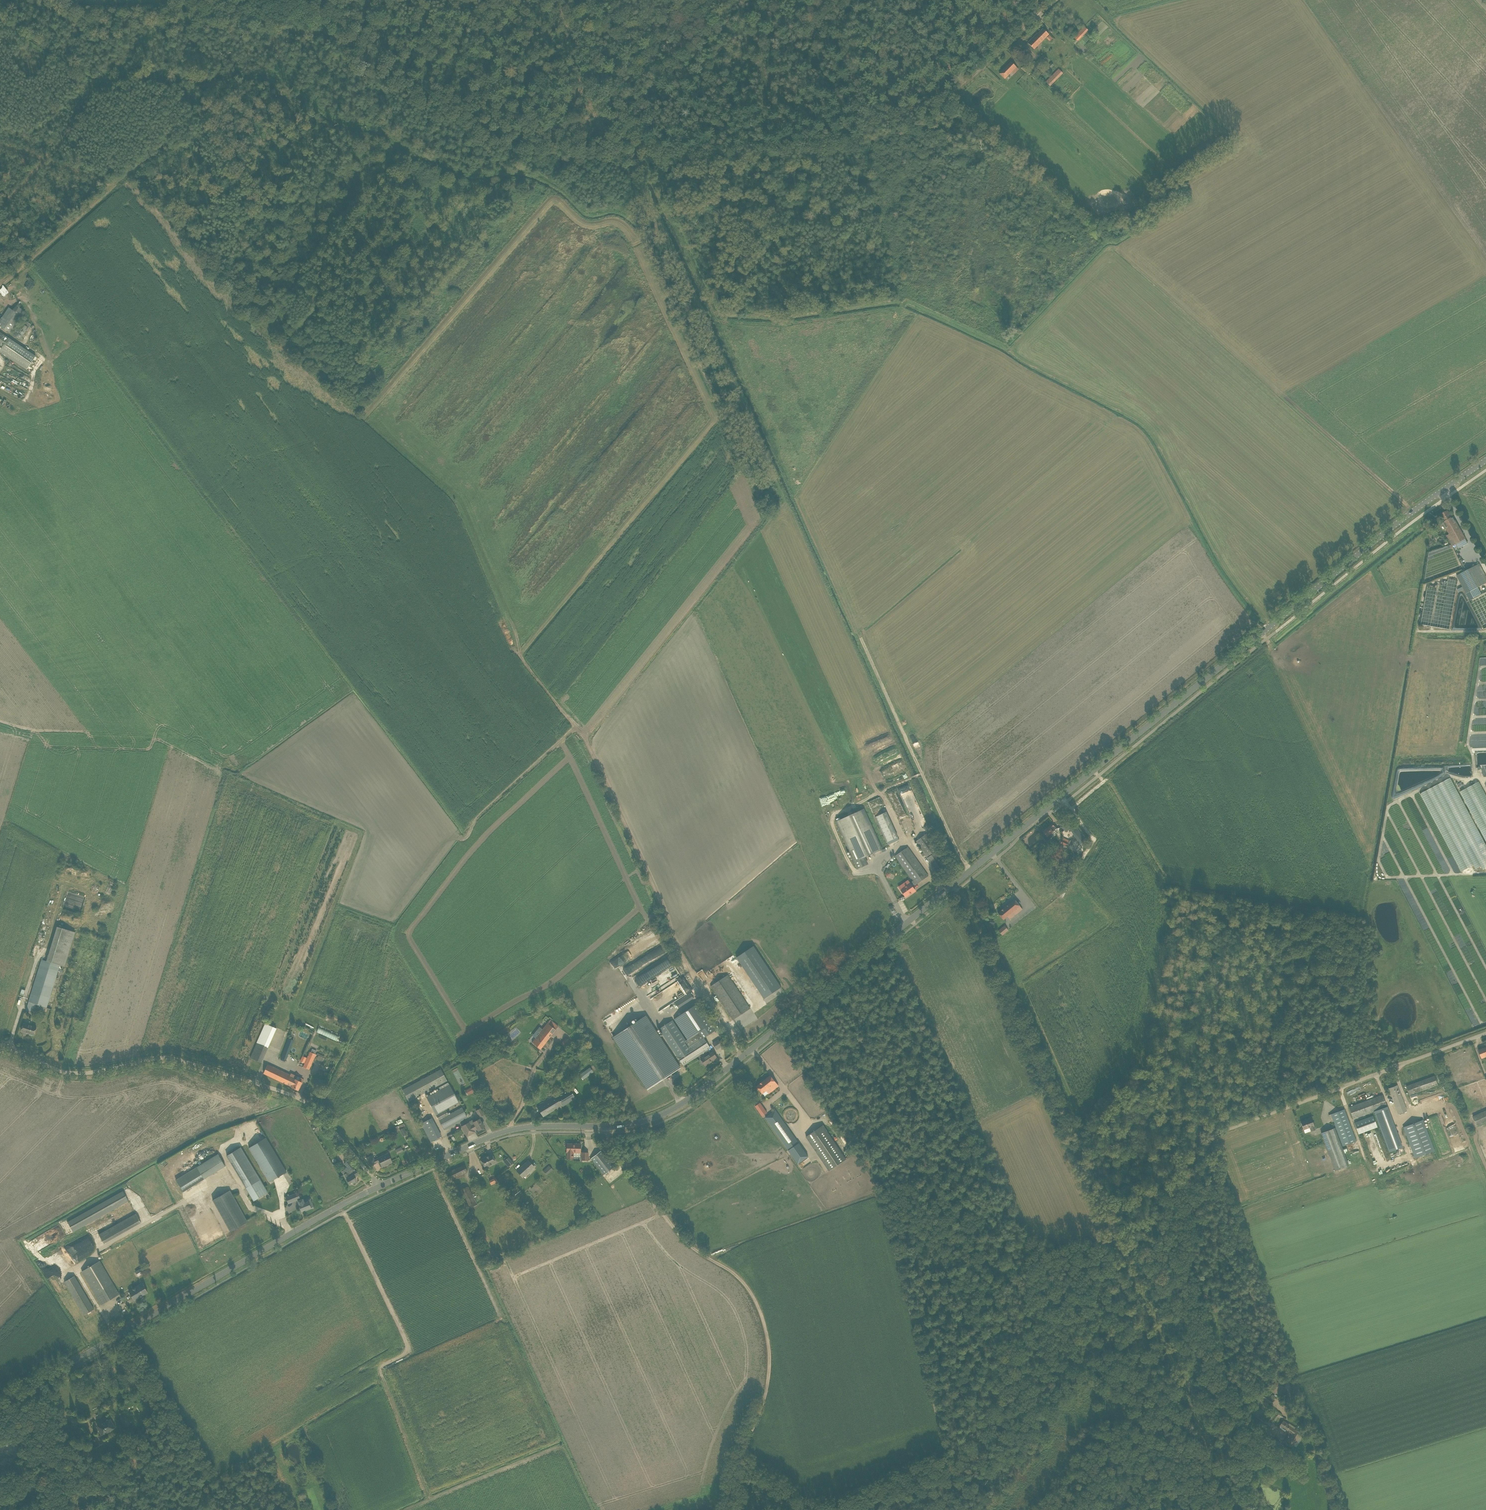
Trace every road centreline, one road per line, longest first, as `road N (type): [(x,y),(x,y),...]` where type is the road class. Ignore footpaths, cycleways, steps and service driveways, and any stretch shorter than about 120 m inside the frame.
road 1 (tertiary): [(379,1187),(497,1133),(634,1123),(687,1101),(1485,460)]
road 2 (track): [(1166,1509),(1213,1454),(957,891)]
road 3 (tertiary): [(0,1396),(379,1187)]
road 4 (unclassified): [(379,1187),(324,1116),(284,1092),(175,1059),(78,1072),(0,1045)]
road 5 (track): [(744,1454),(769,1374),(754,1297),(688,1243),(606,1132)]
road 6 (track): [(691,972),(584,735),(519,655)]
road 7 (unclassified): [(1215,1155),(1210,1135),(1485,1033)]
road 8 (track): [(552,0),(664,235),(637,246)]
road 9 (track): [(862,640),(971,870)]
road 10 (unclassified): [(1055,0),(949,94)]

